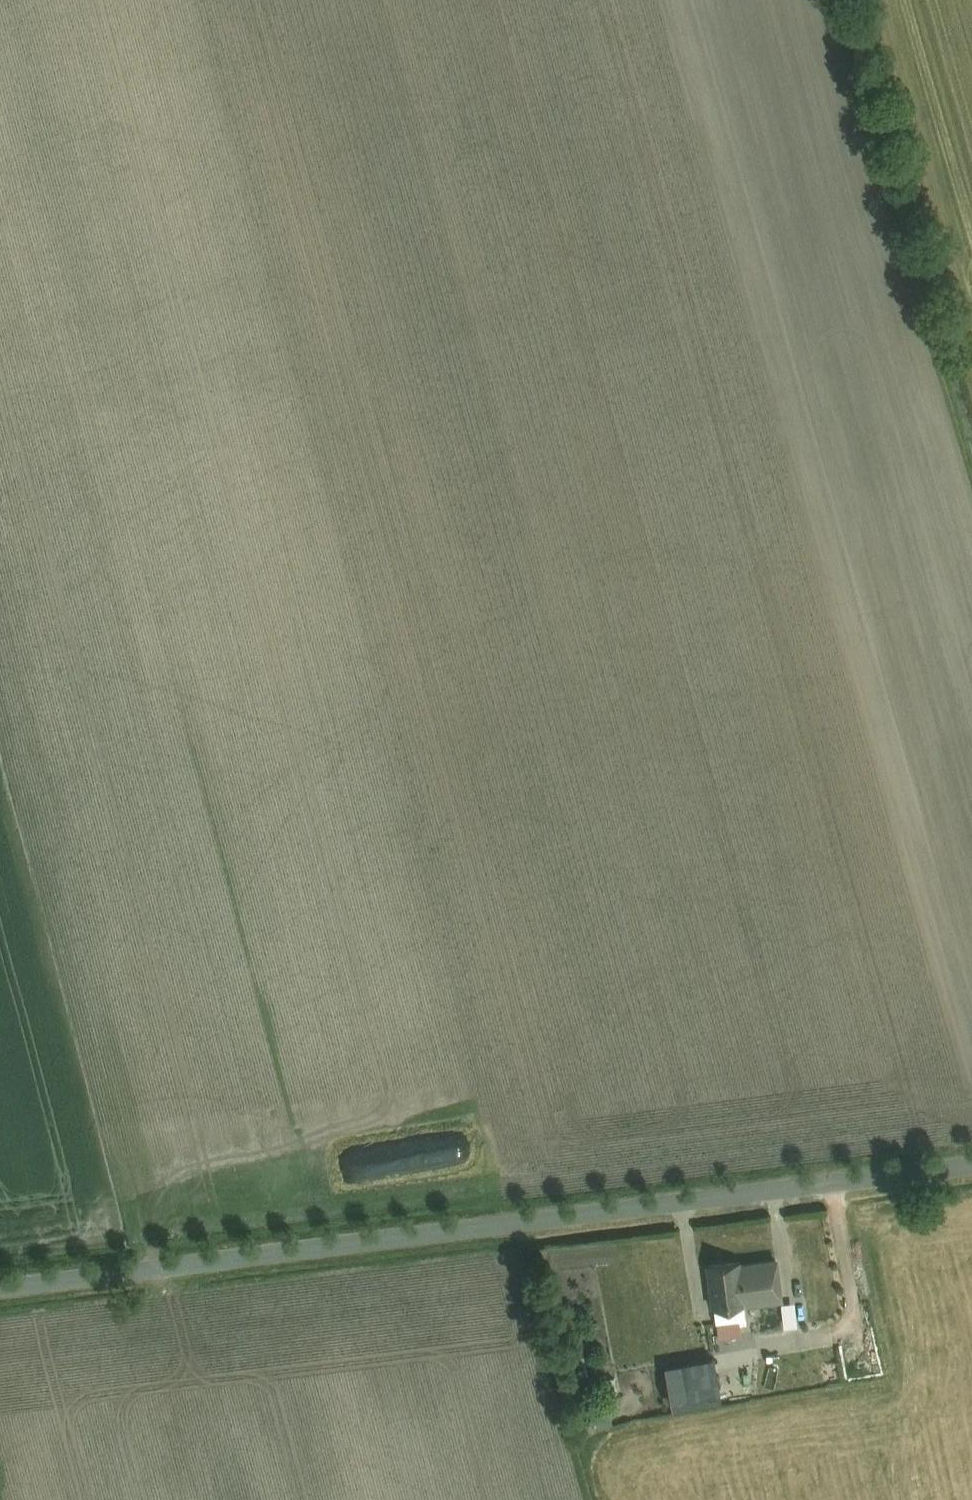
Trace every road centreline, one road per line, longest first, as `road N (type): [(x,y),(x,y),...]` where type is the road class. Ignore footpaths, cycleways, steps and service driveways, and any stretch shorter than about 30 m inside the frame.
road 1 (tertiary): [(0,1279),(971,1160)]

